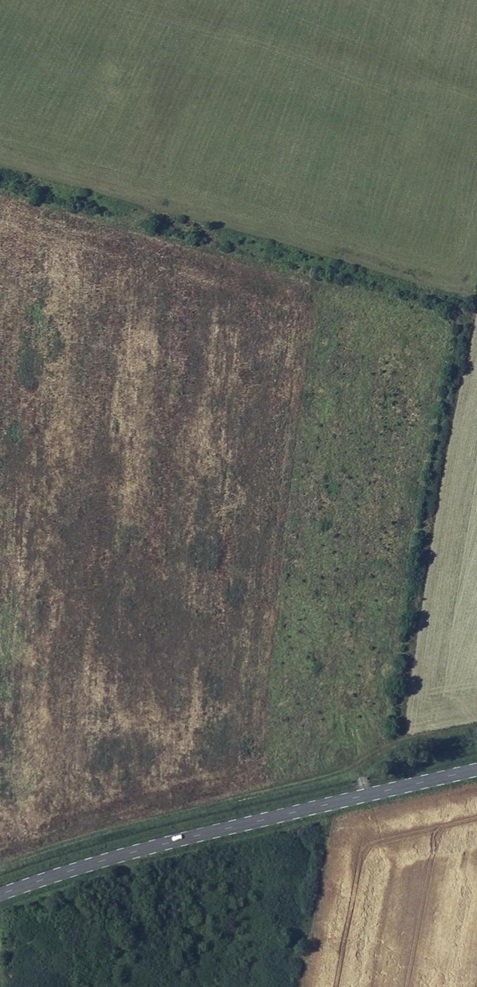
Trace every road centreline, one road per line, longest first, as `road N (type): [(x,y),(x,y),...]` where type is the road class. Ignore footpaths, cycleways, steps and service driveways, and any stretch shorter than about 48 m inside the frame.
road 1 (secondary): [(0,894),(157,845),(476,769)]

